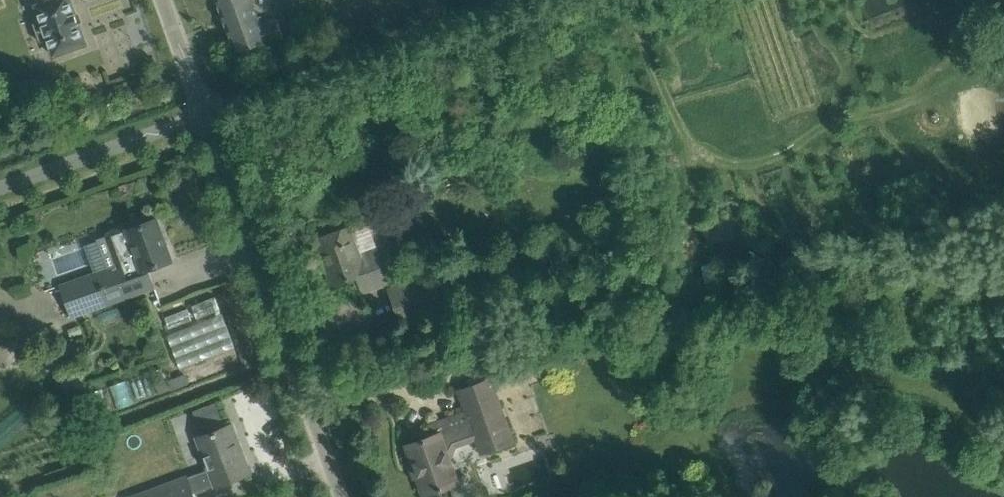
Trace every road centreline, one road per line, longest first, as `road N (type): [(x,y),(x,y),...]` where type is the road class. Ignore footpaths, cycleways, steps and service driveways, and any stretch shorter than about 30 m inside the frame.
road 1 (tertiary): [(340,496),(203,119)]
road 2 (unclassified): [(203,119),(516,0)]
road 3 (unclassified): [(0,191),(203,119)]
road 4 (tertiary): [(203,119),(161,0)]

